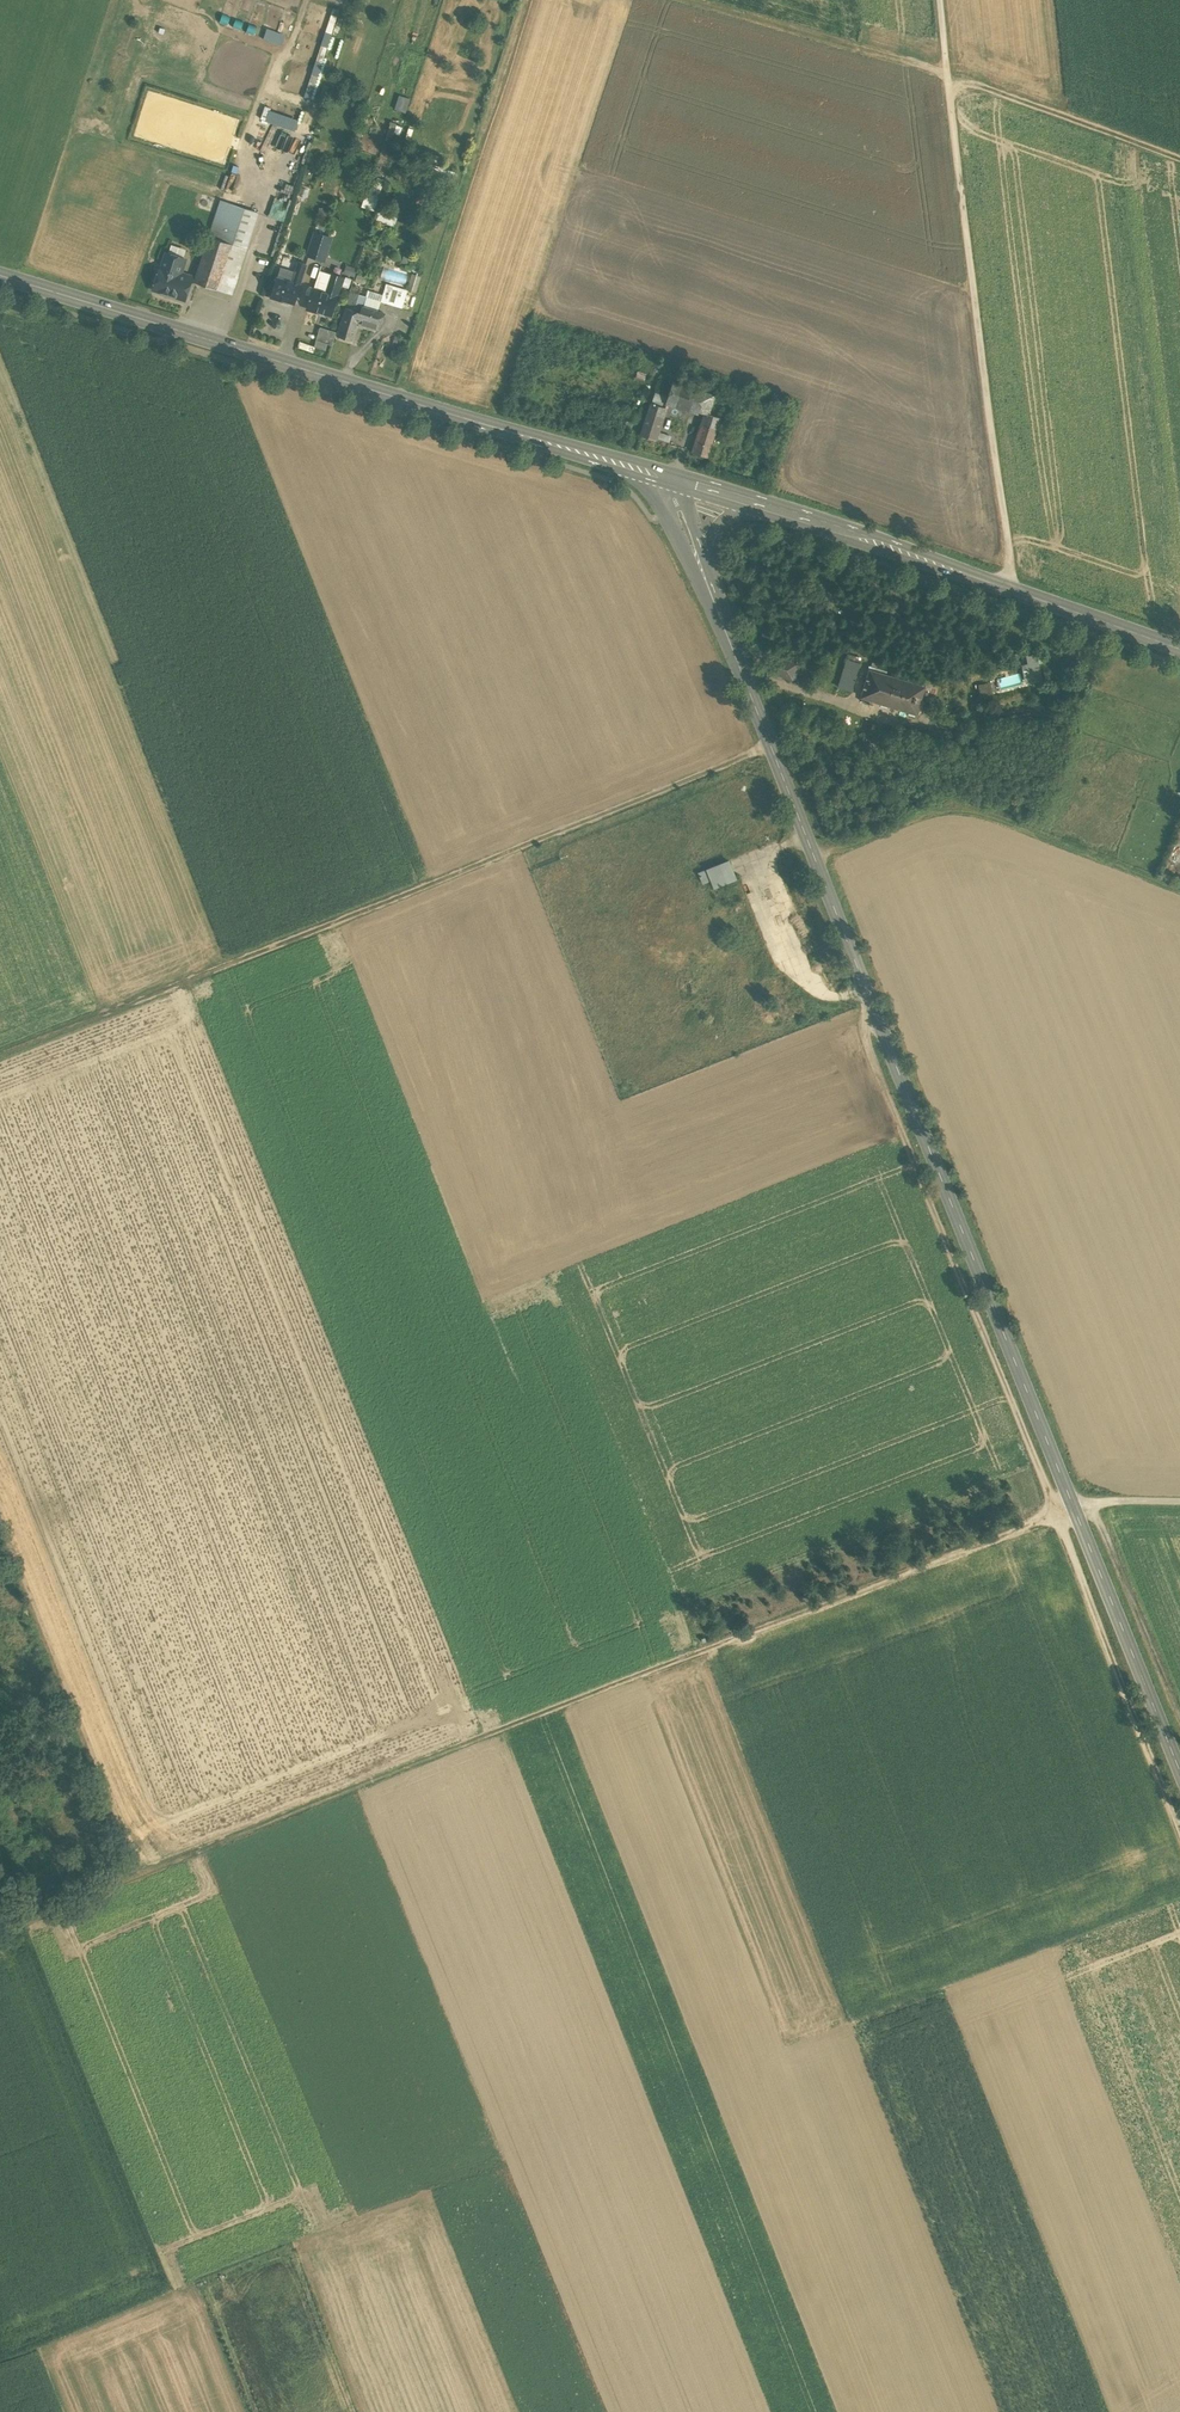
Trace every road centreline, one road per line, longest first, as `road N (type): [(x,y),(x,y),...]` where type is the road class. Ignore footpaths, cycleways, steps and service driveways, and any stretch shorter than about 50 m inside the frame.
road 1 (tertiary): [(1179,1772),(710,593)]
road 2 (track): [(1091,1500),(0,1938)]
road 3 (track): [(874,1013),(861,1026),(865,1042),(1179,1829)]
road 4 (track): [(771,745),(0,1054)]
road 5 (secondary): [(671,480),(0,275)]
road 6 (track): [(1009,589),(946,73)]
road 7 (secondary): [(1179,649),(753,506)]
road 8 (track): [(815,858),(951,804),(1179,889)]
road 9 (track): [(946,73),(685,0)]
road 10 (track): [(1179,161),(946,73)]
road 11 (track): [(1091,1500),(1179,1717)]
road 12 (track): [(806,836),(753,861),(798,970),(828,996)]

